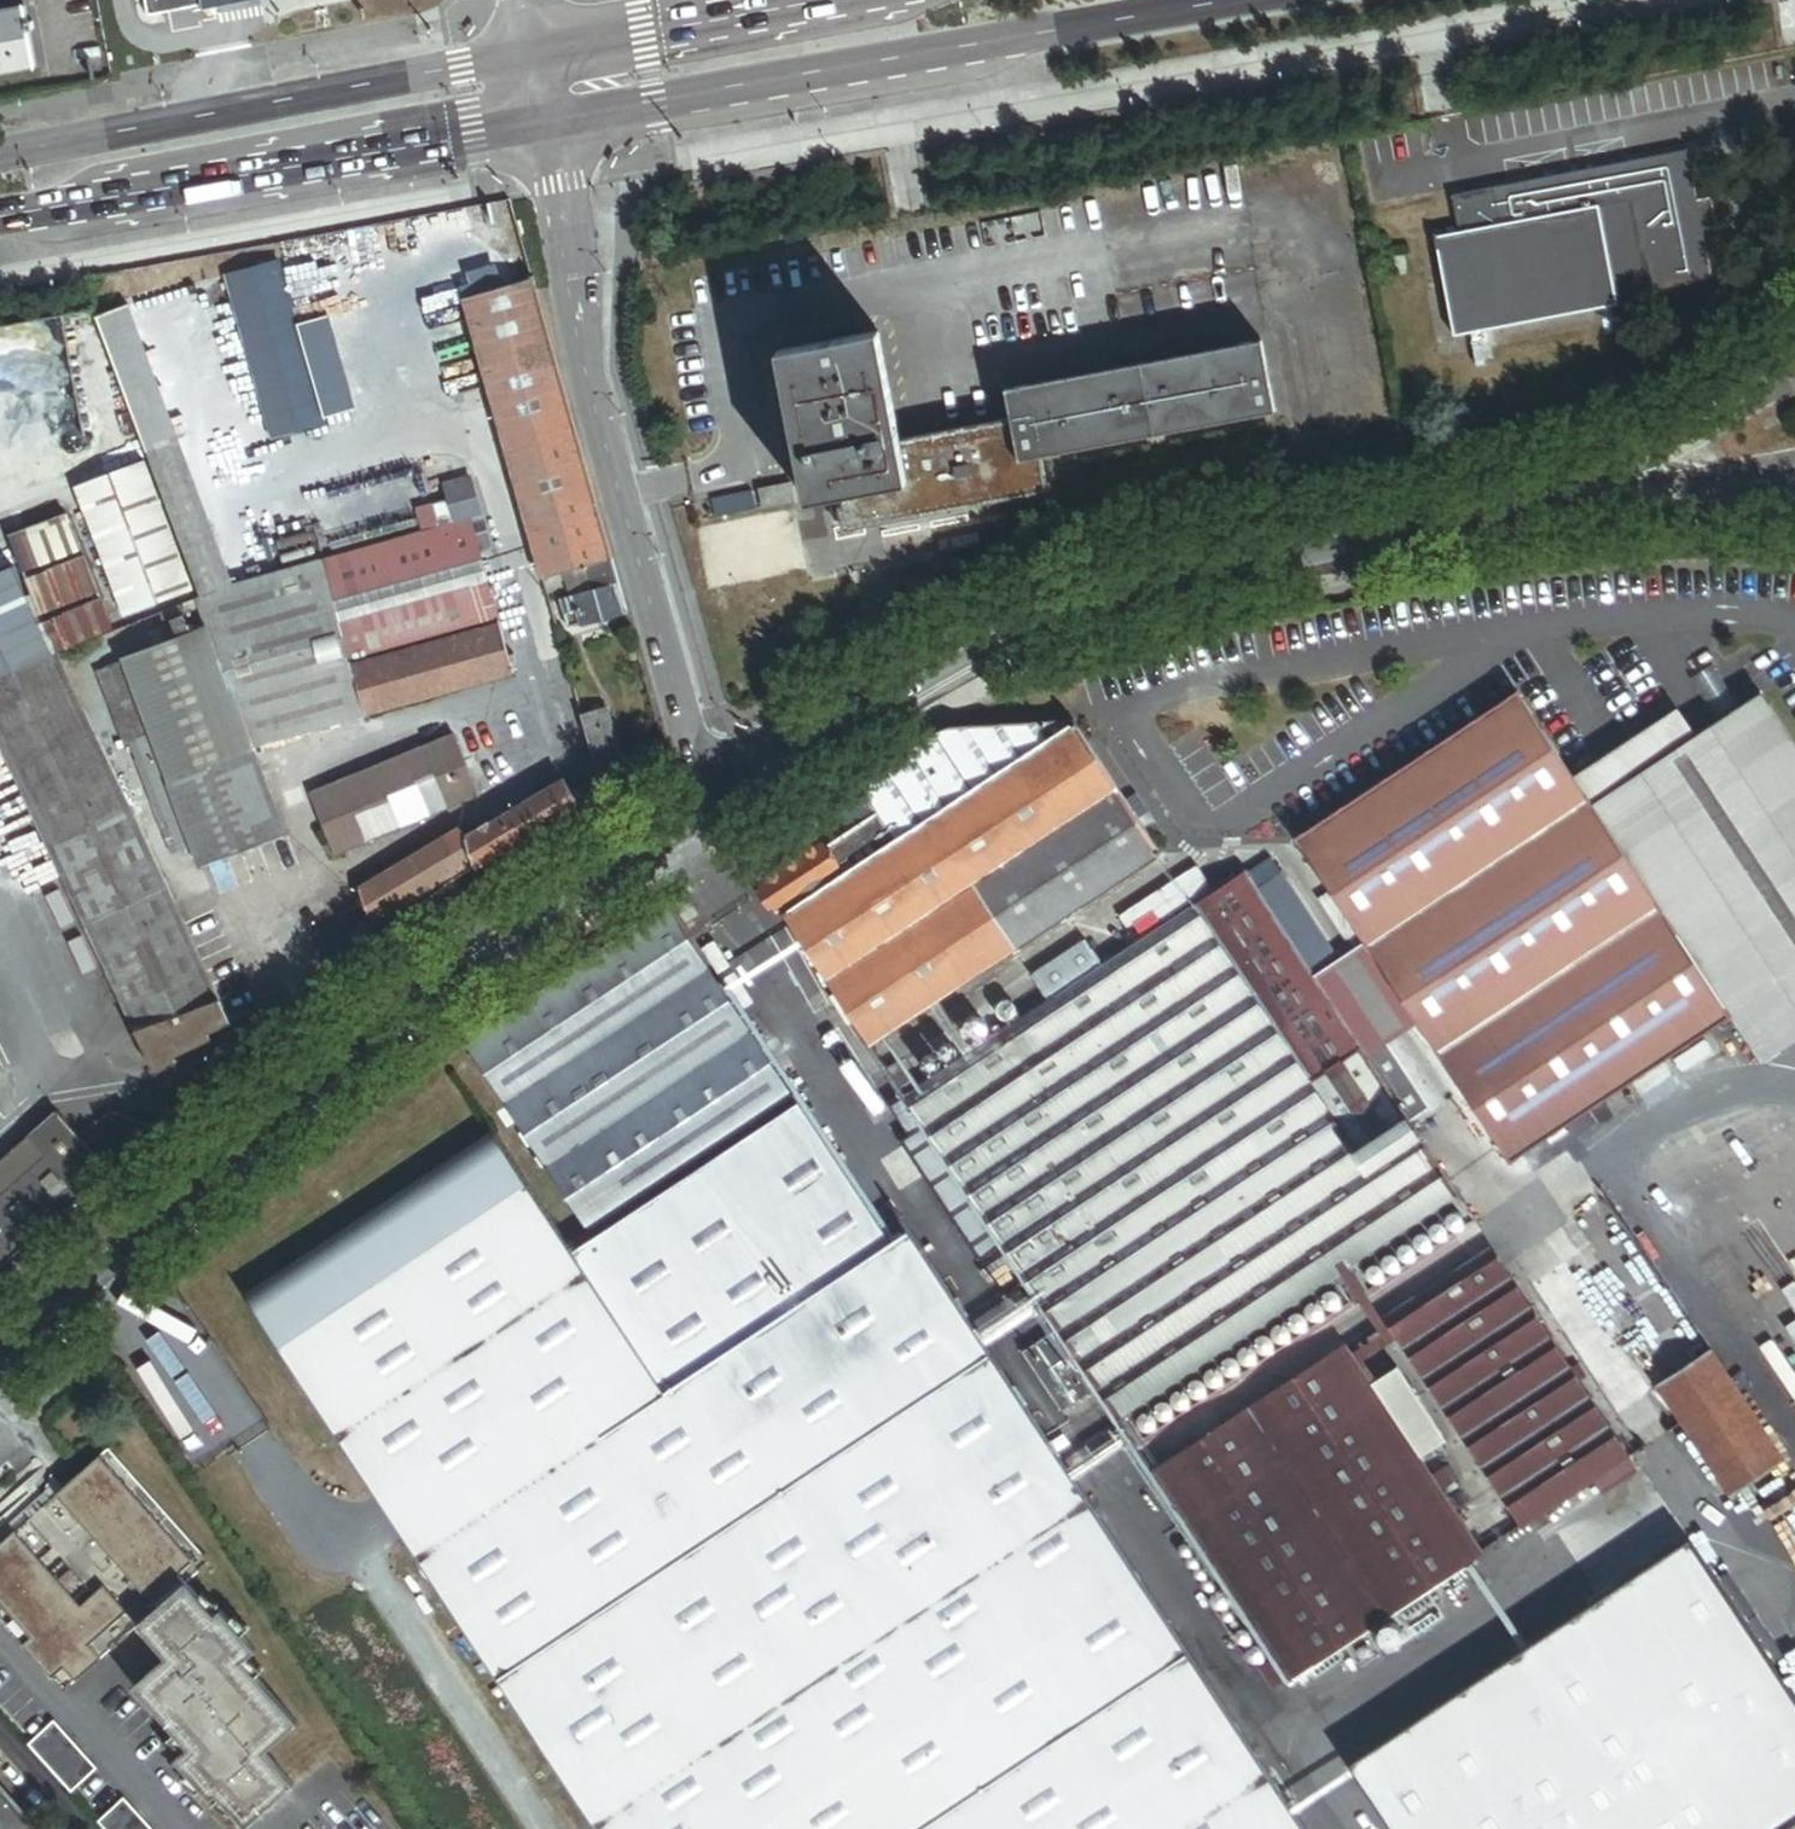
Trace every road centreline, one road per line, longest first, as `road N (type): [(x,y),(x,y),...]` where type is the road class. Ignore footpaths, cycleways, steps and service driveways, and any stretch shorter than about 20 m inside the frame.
road 1 (tertiary): [(707,801),(930,663),(1050,604),(1162,573),(1563,493)]
road 2 (tertiary): [(0,1349),(414,990),(707,801)]
road 3 (primary): [(548,124),(1270,0)]
road 4 (unclassified): [(707,801),(587,370),(548,124)]
road 5 (primary): [(0,221),(548,124)]
road 6 (primary): [(533,55),(0,158)]
road 7 (primary): [(846,0),(533,55)]
road 8 (tertiary): [(1563,493),(1794,468)]
road 9 (tertiary): [(1563,493),(1794,489)]
road 10 (tertiary): [(1762,393),(1563,493)]

